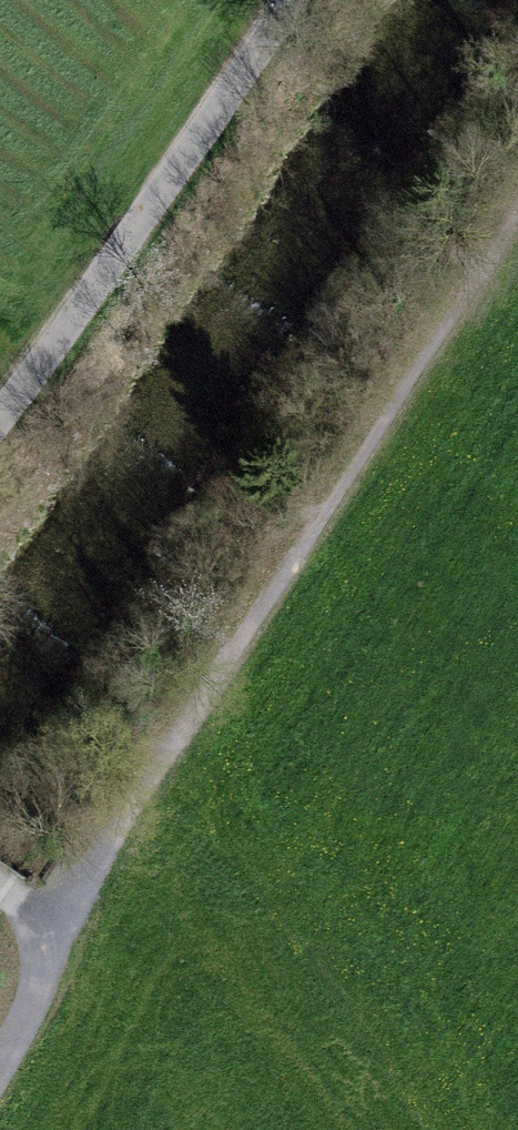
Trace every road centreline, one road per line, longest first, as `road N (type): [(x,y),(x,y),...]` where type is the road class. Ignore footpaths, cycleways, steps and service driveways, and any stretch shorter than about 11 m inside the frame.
road 1 (track): [(70,926),(139,790),(517,204)]
road 2 (track): [(0,408),(285,0)]
road 3 (track): [(0,1071),(70,926),(0,878)]

